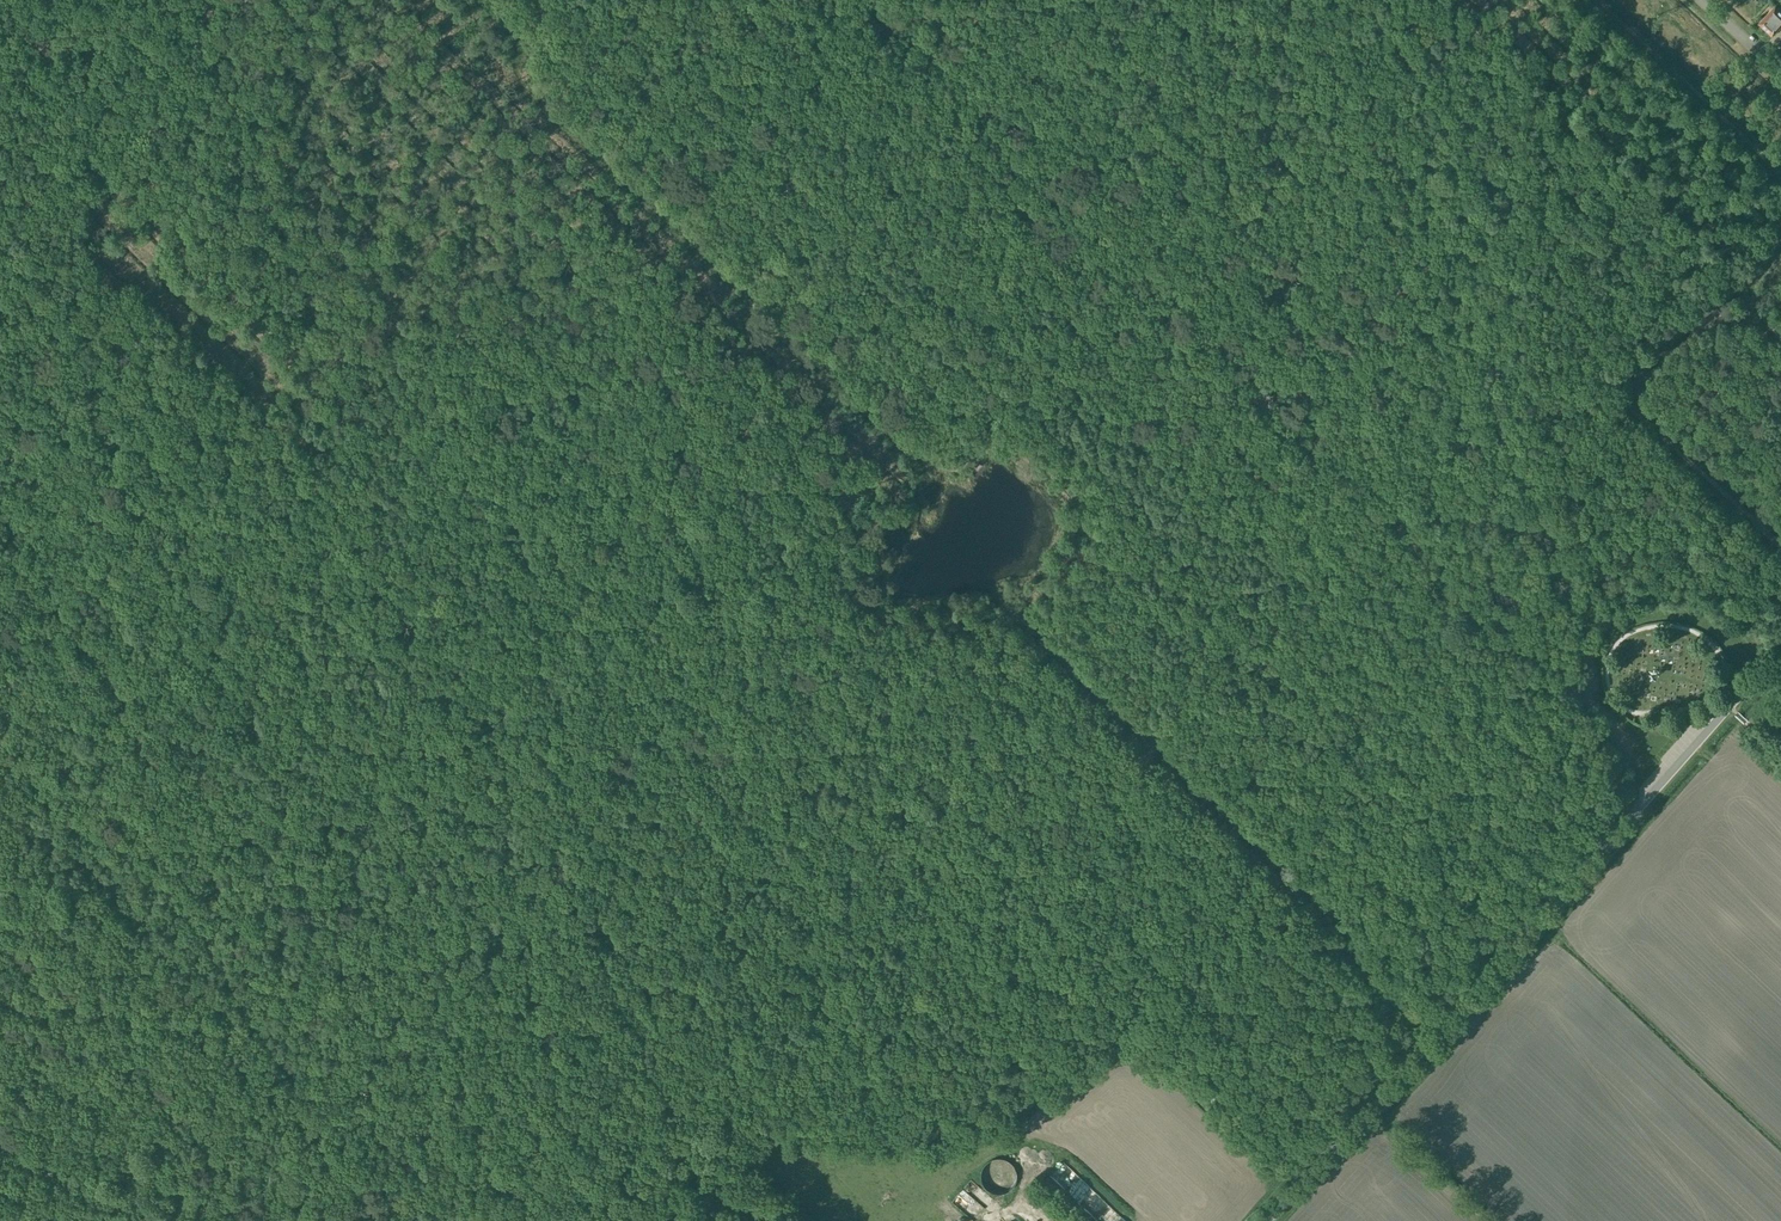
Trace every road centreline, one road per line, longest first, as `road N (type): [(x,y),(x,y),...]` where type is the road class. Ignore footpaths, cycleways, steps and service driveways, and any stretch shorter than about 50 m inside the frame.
road 1 (unclassified): [(1266,1220),(1741,693),(1780,659)]
road 2 (track): [(1780,225),(1754,262),(1638,363),(1627,389),(1642,417),(1780,543)]
road 3 (track): [(299,1102),(0,819)]
road 4 (track): [(1546,910),(1780,1133)]
road 5 (track): [(1596,0),(1780,172)]
road 6 (track): [(1408,1062),(1430,1081),(1400,1112),(1515,1220)]
road 7 (track): [(424,1220),(299,1102)]

